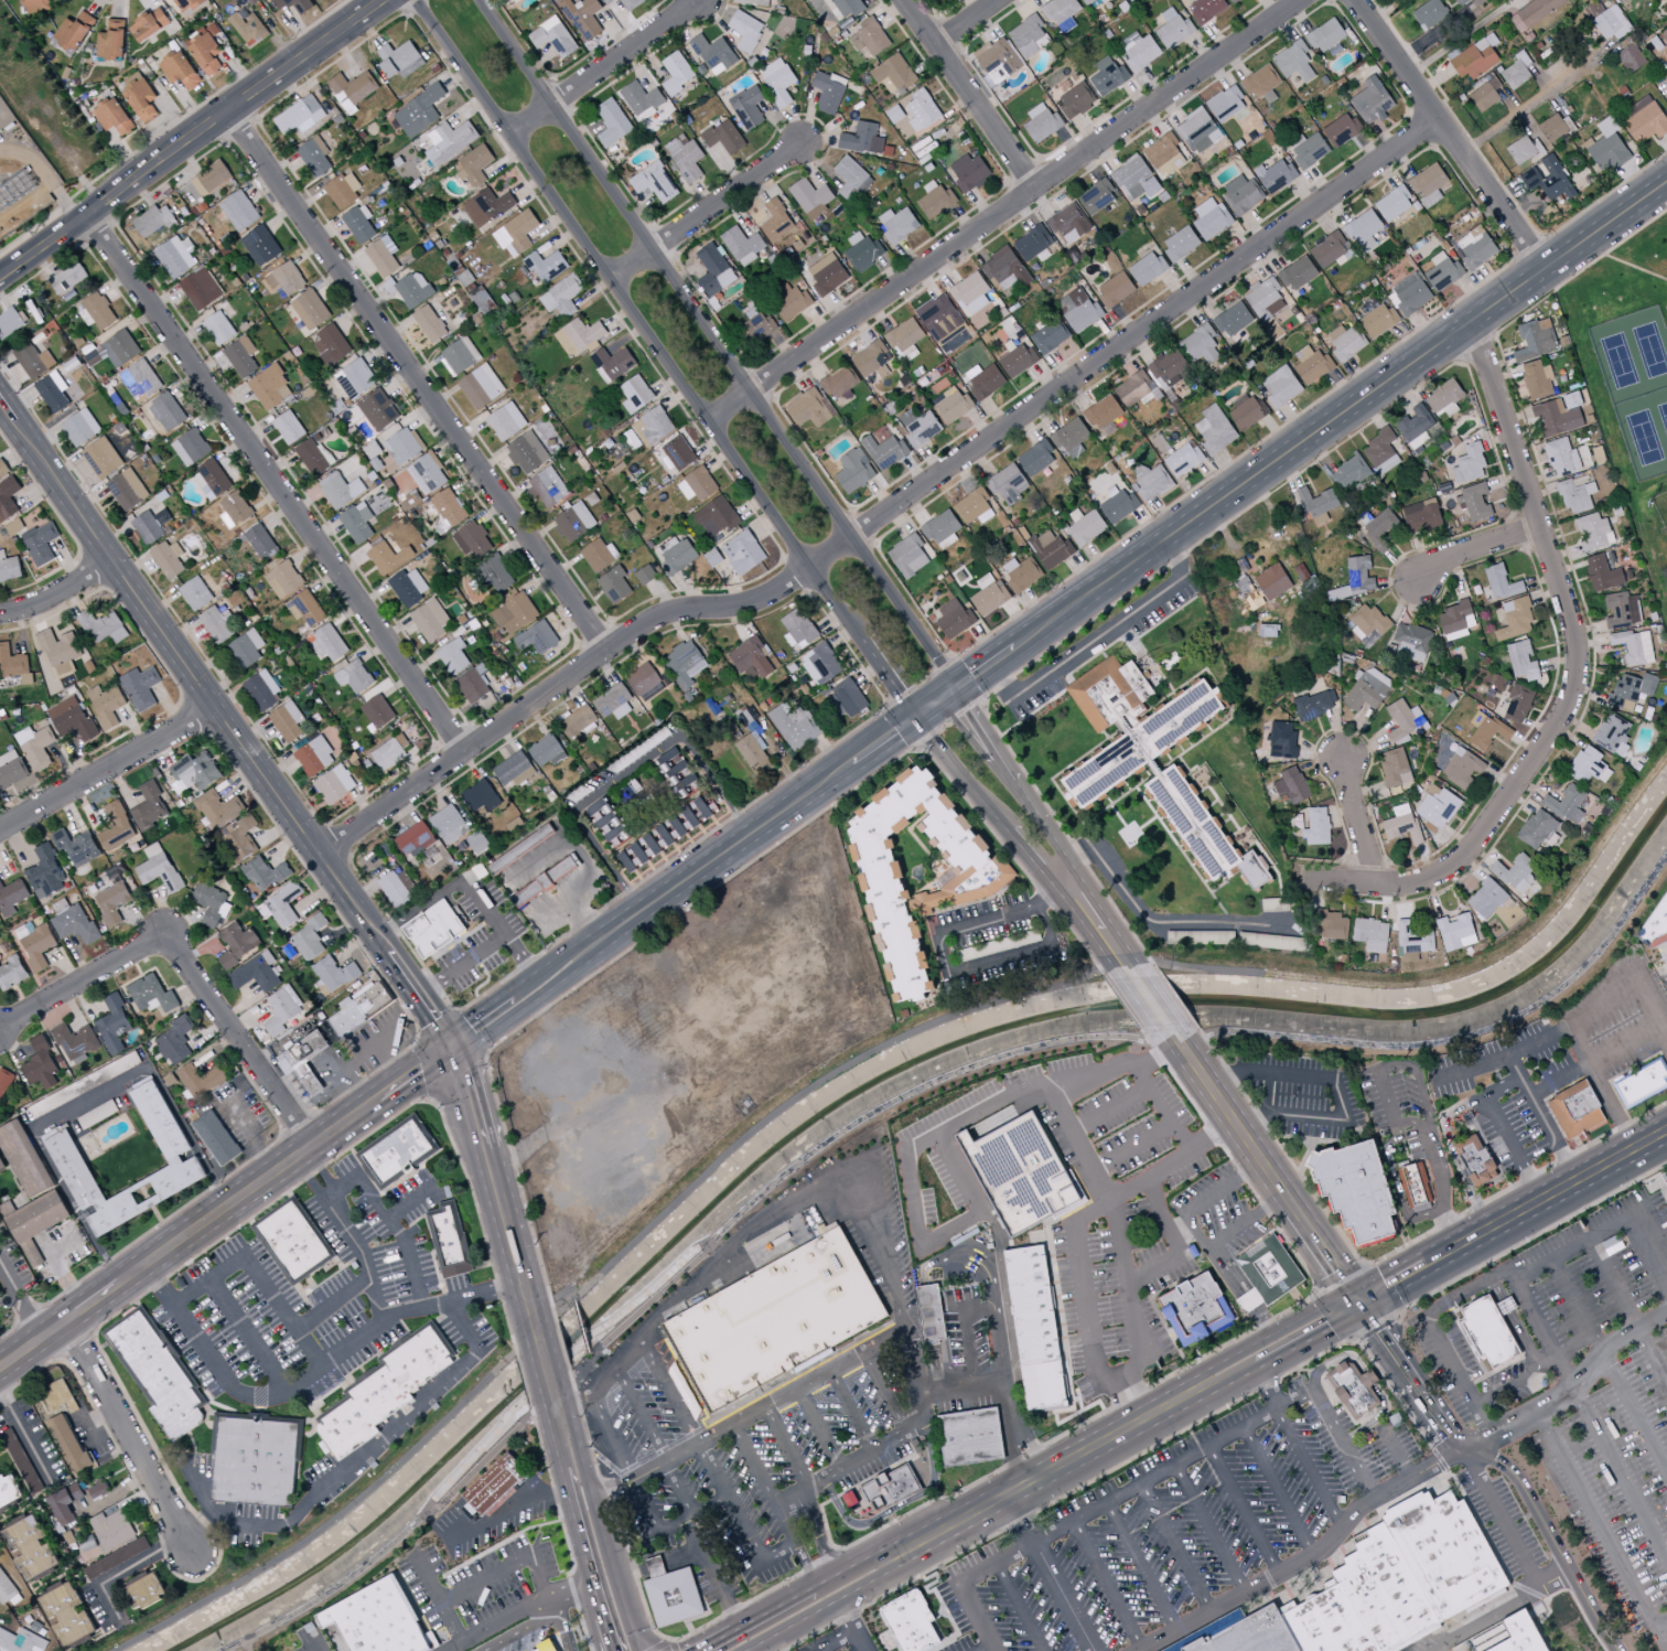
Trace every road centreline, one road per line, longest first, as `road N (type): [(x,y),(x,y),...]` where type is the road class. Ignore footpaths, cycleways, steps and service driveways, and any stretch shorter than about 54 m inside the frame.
road 1 (residential): [(319,854),(650,618),(735,604),(797,577),(1437,118)]
road 2 (residential): [(954,688),(480,0)]
road 3 (secondary): [(1014,645),(1666,181)]
road 4 (residential): [(416,0),(860,640)]
road 5 (residential): [(1294,878),(1400,883),(1444,870),(1478,836),(1568,703),(1575,637),(1471,321)]
road 6 (residential): [(707,420),(1296,0)]
road 7 (residential): [(606,648),(225,110)]
road 8 (residential): [(464,751),(86,215)]
road 9 (tertiary): [(352,901),(0,401)]
road 10 (tertiary): [(0,276),(382,0)]
road 11 (residential): [(311,1145),(163,933),(0,1025)]
road 12 (residential): [(915,716),(1136,979)]
road 13 (residential): [(1136,979),(1077,872),(954,688)]
road 14 (residential): [(1542,269),(1352,0)]
road 15 (residential): [(1355,1300),(1172,1032)]
road 16 (primary): [(118,1282),(378,1097)]
road 17 (secondary): [(596,942),(851,761)]
road 18 (primary): [(915,1545),(1180,1398)]
road 19 (primary): [(1420,1265),(1666,1129)]
road 20 (residential): [(192,1552),(63,1321)]
road 21 (residential): [(215,706),(0,827)]
road 22 (residential): [(609,279),(800,141)]
road 23 (residential): [(507,133),(696,0)]
road 24 (residential): [(1035,186),(904,0)]
road 25 (primary): [(1355,1300),(1271,1334),(1211,1369),(1180,1398)]
road 26 (primary): [(751,1650),(882,1578),(915,1545)]
road 27 (primary): [(487,1150),(538,1333)]
road 28 (primary): [(640,1650),(593,1495)]
road 29 (residential): [(1418,578),(1459,551),(1539,526)]
road 30 (residential): [(1376,883),(1343,755)]
road 31 (residential): [(0,612),(35,603),(112,560)]

